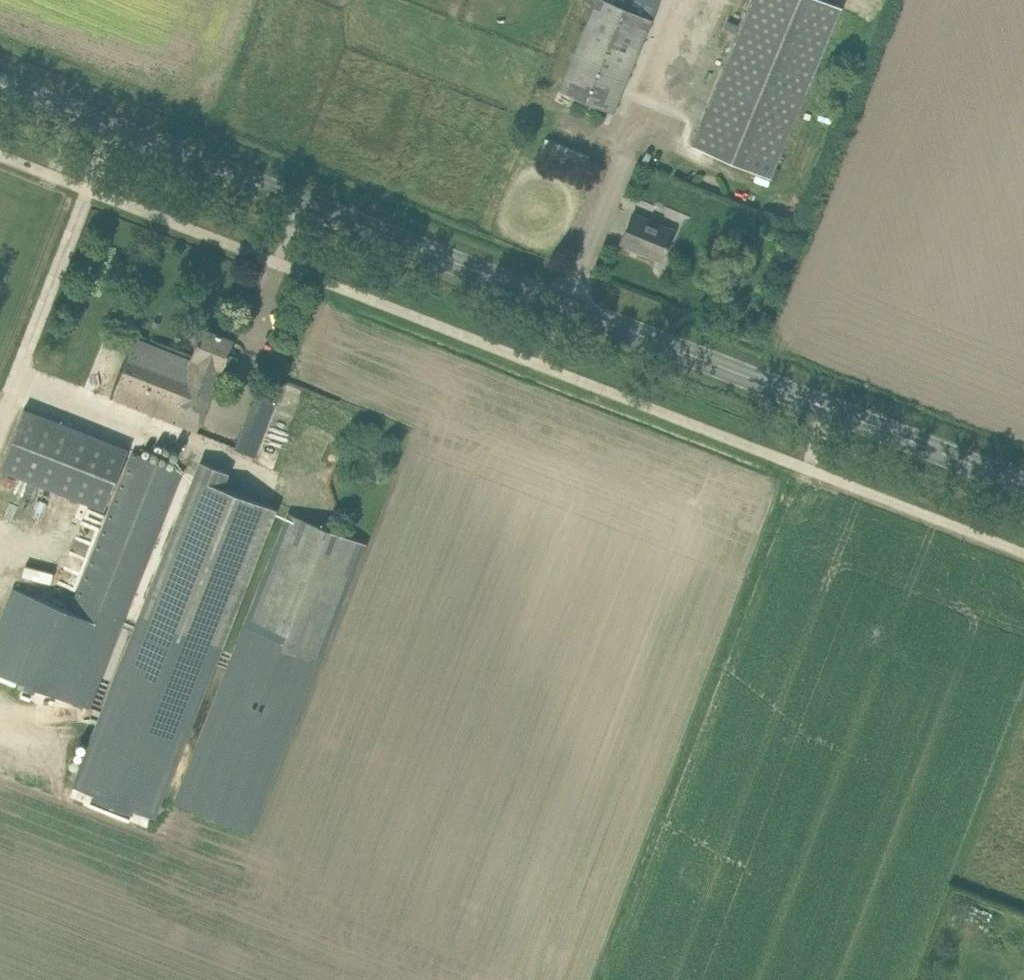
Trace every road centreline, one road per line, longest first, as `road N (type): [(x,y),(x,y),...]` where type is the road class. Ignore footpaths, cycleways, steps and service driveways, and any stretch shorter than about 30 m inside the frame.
road 1 (tertiary): [(1023,488),(0,86)]

